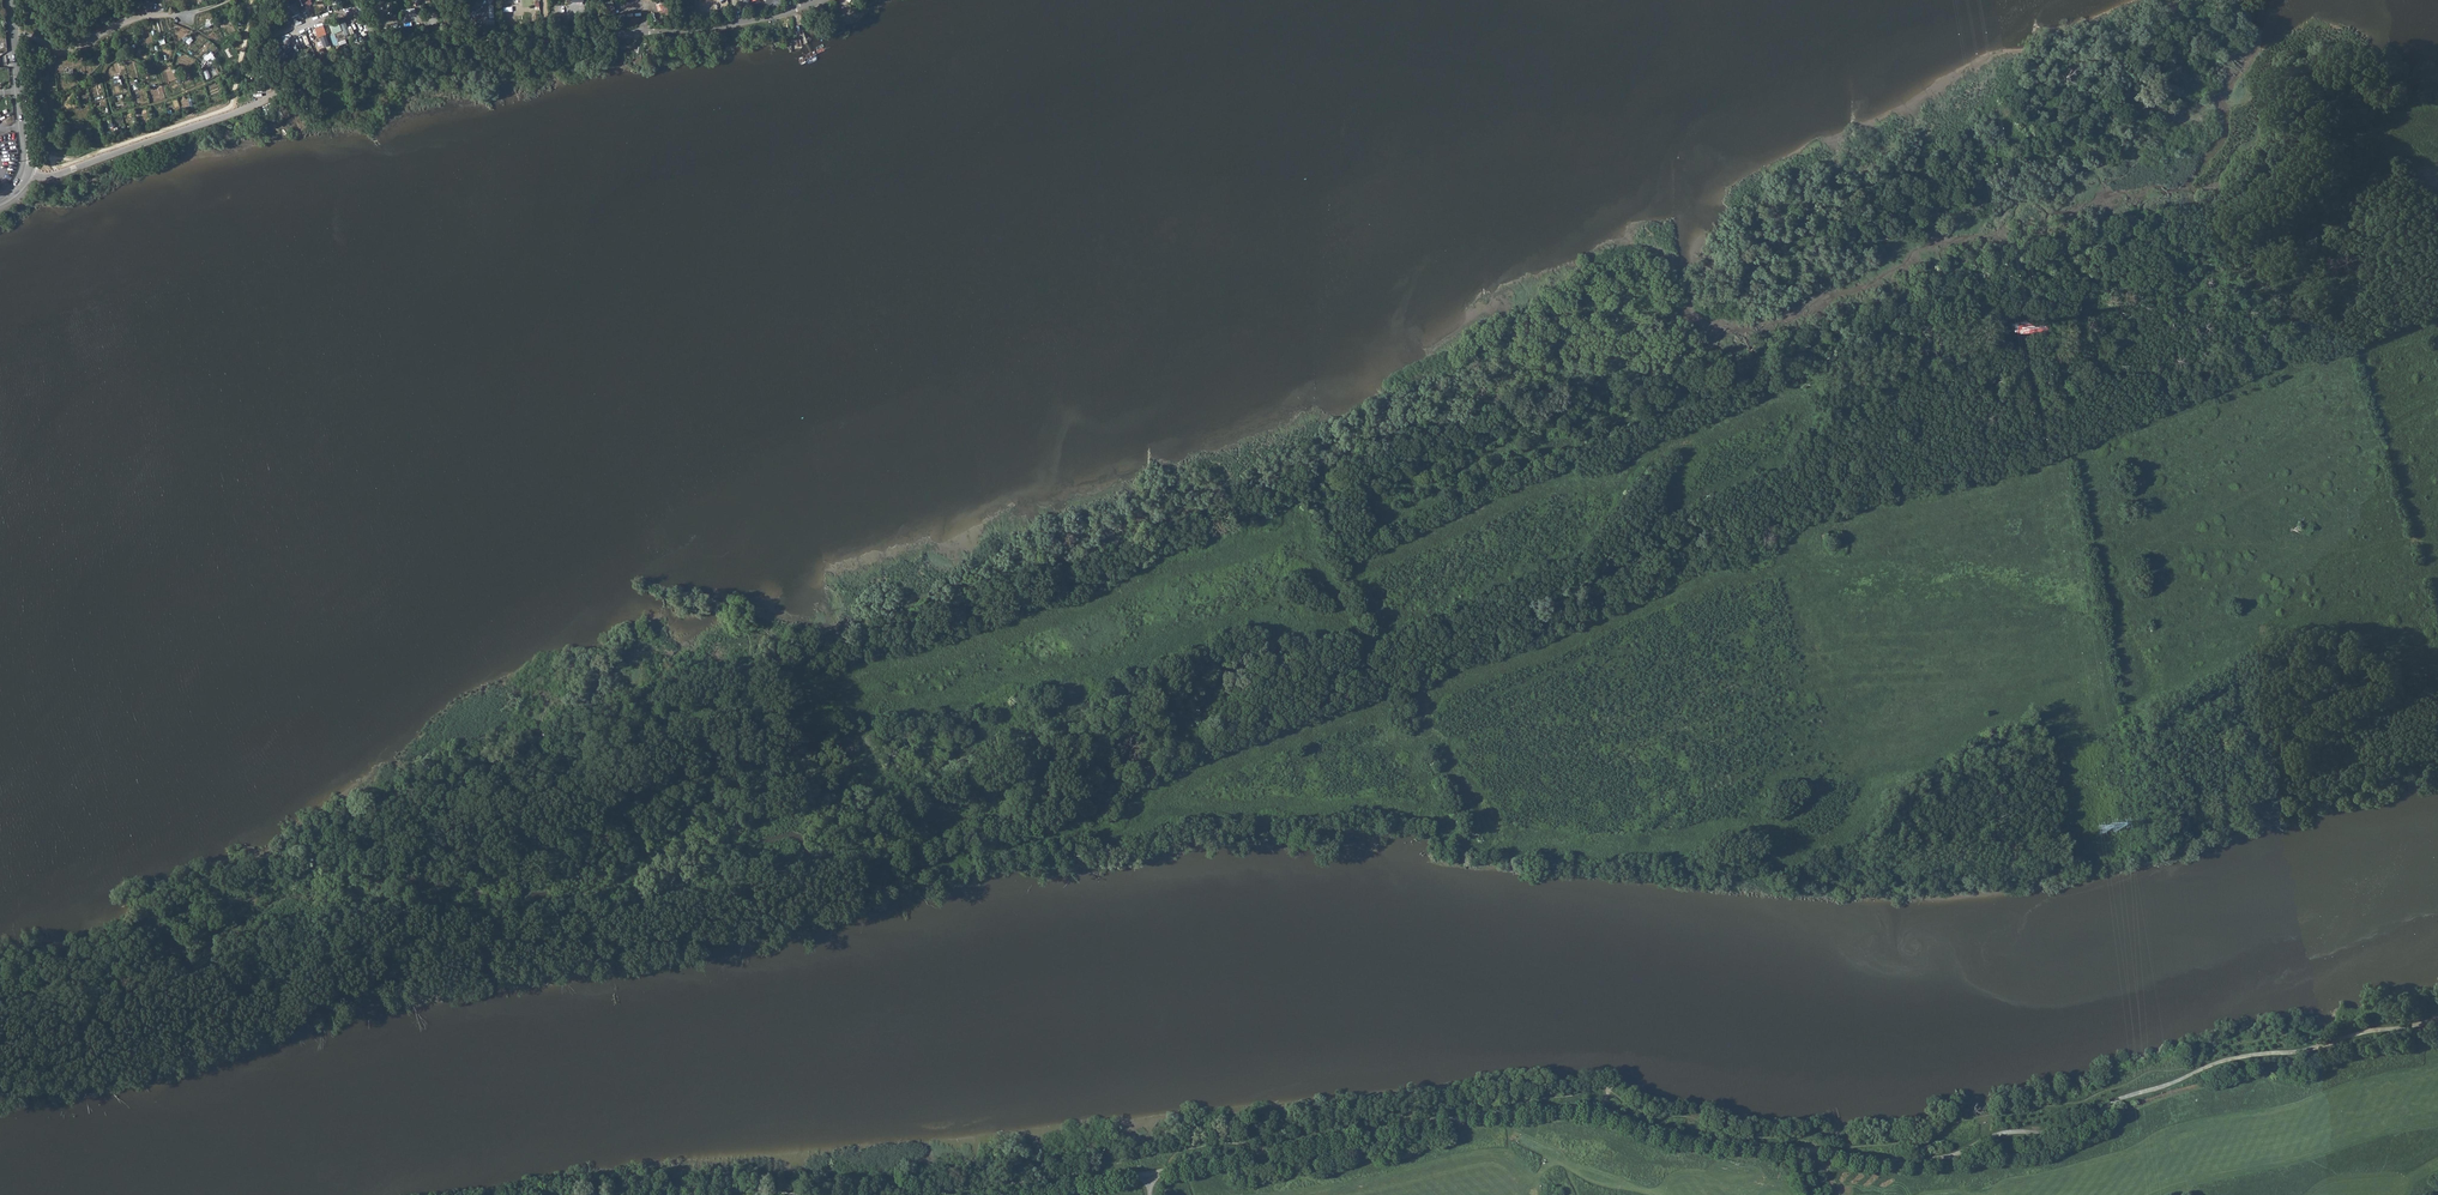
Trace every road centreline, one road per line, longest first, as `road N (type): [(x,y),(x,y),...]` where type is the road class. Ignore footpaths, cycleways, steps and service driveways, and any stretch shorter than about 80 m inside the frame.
road 1 (track): [(2437,639),(2265,619),(2177,627),(2020,677),(1837,686),(1740,708),(1695,728),(1559,753),(1495,756),(1396,734)]
road 2 (residential): [(24,173),(67,171),(244,110),(360,57),(425,44),(703,28),(819,0)]
road 3 (track): [(2128,644),(2101,645),(2090,636),(2075,549),(2048,467)]
road 4 (residential): [(24,173),(29,148),(9,0)]

